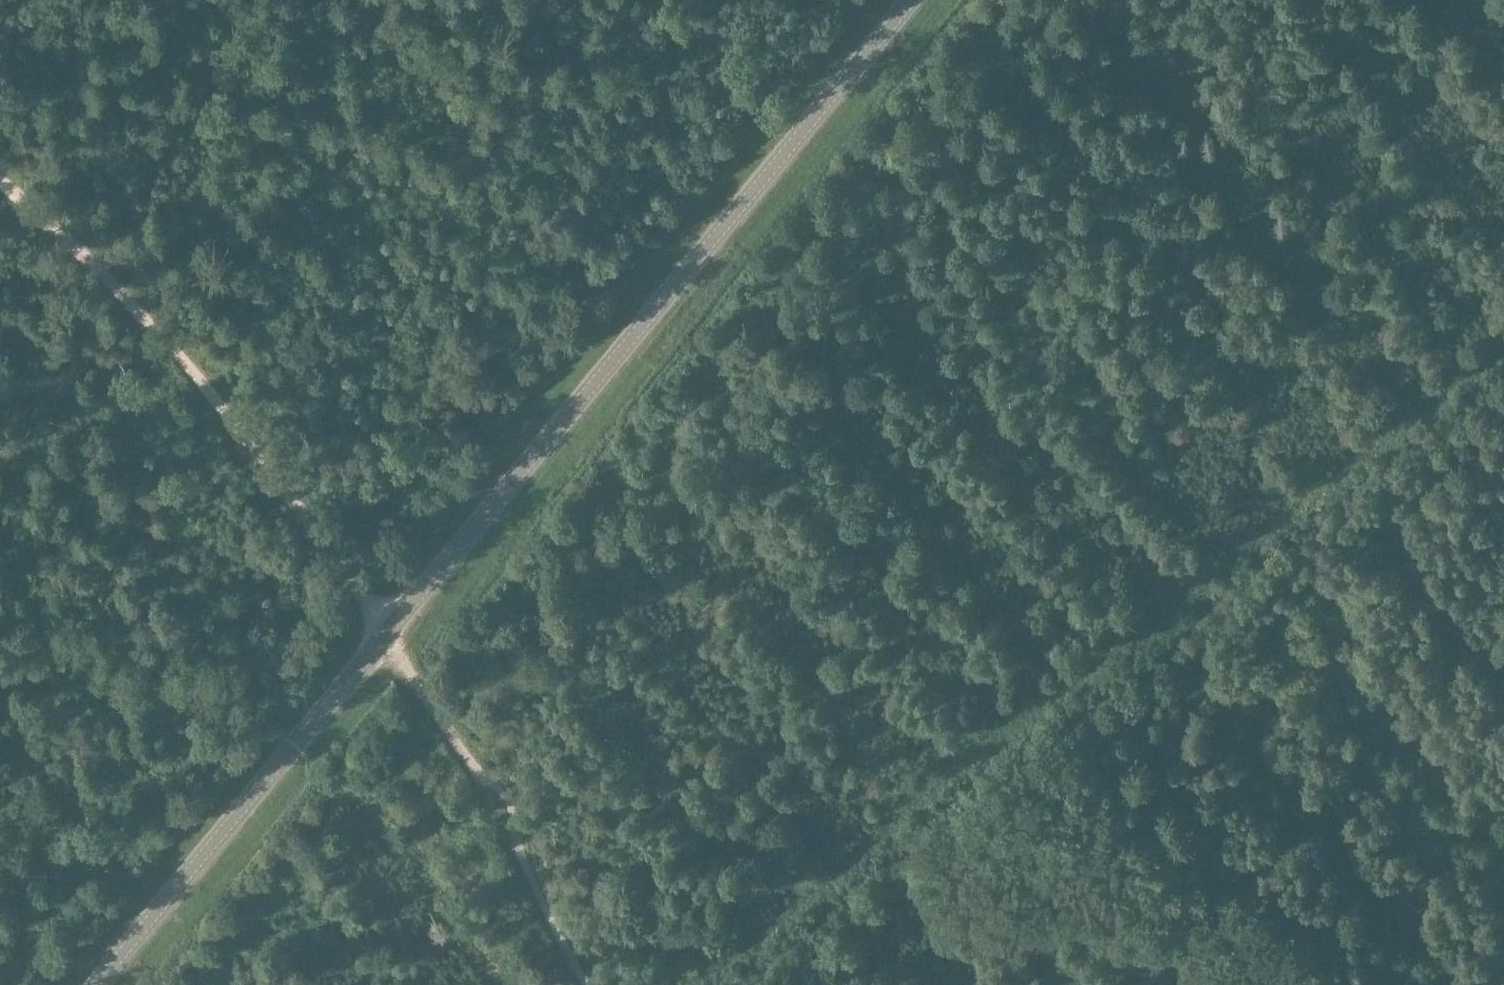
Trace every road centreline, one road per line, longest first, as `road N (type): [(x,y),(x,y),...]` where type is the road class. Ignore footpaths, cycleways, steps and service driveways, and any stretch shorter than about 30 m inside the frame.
road 1 (tertiary): [(96,984),(911,0)]
road 2 (track): [(694,984),(1503,339)]
road 3 (track): [(308,521),(207,386),(0,181)]
road 4 (track): [(461,758),(359,596)]
road 5 (track): [(579,984),(508,839)]

